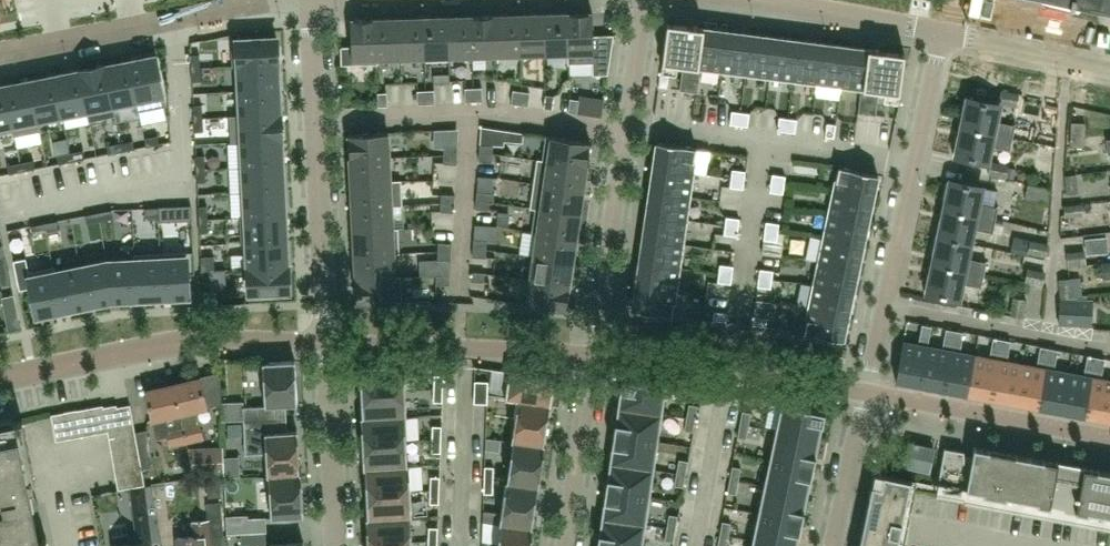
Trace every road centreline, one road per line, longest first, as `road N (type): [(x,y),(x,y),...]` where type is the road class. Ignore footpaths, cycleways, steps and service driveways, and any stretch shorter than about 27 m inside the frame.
road 1 (residential): [(867,390),(943,32)]
road 2 (residential): [(644,0),(592,355)]
road 3 (residential): [(310,0),(328,342)]
road 4 (residential): [(0,379),(202,339),(328,342)]
road 5 (residential): [(279,0),(0,53)]
road 6 (residential): [(592,355),(867,390)]
road 7 (residential): [(328,342),(592,355)]
road 8 (residential): [(867,390),(1109,438)]
road 9 (residential): [(337,545),(328,342)]
road 10 (residential): [(565,545),(592,355)]
road 11 (residential): [(943,32),(759,0)]
road 12 (residential): [(1109,67),(943,32)]
road 13 (residential): [(833,545),(867,390)]

